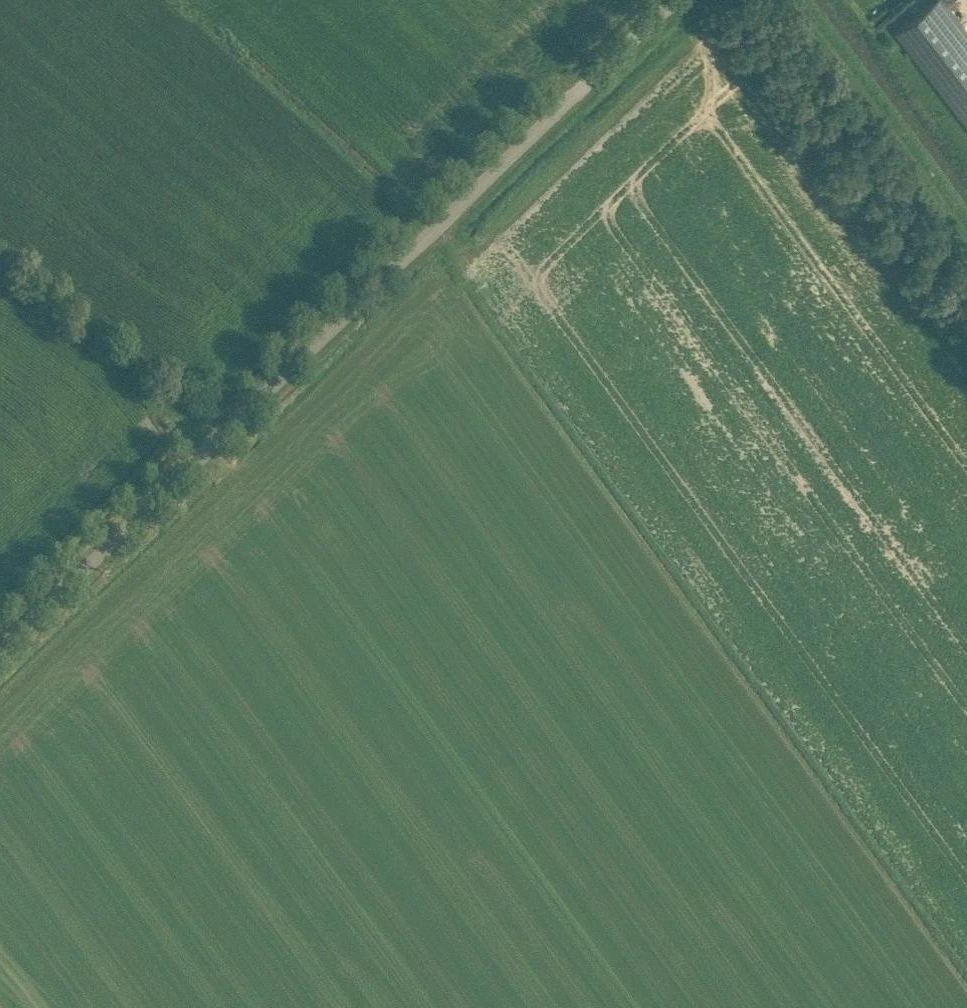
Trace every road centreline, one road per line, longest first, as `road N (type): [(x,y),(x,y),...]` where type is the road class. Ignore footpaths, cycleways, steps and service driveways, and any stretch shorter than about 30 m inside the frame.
road 1 (unclassified): [(0,669),(682,0)]
road 2 (track): [(966,229),(795,0)]

